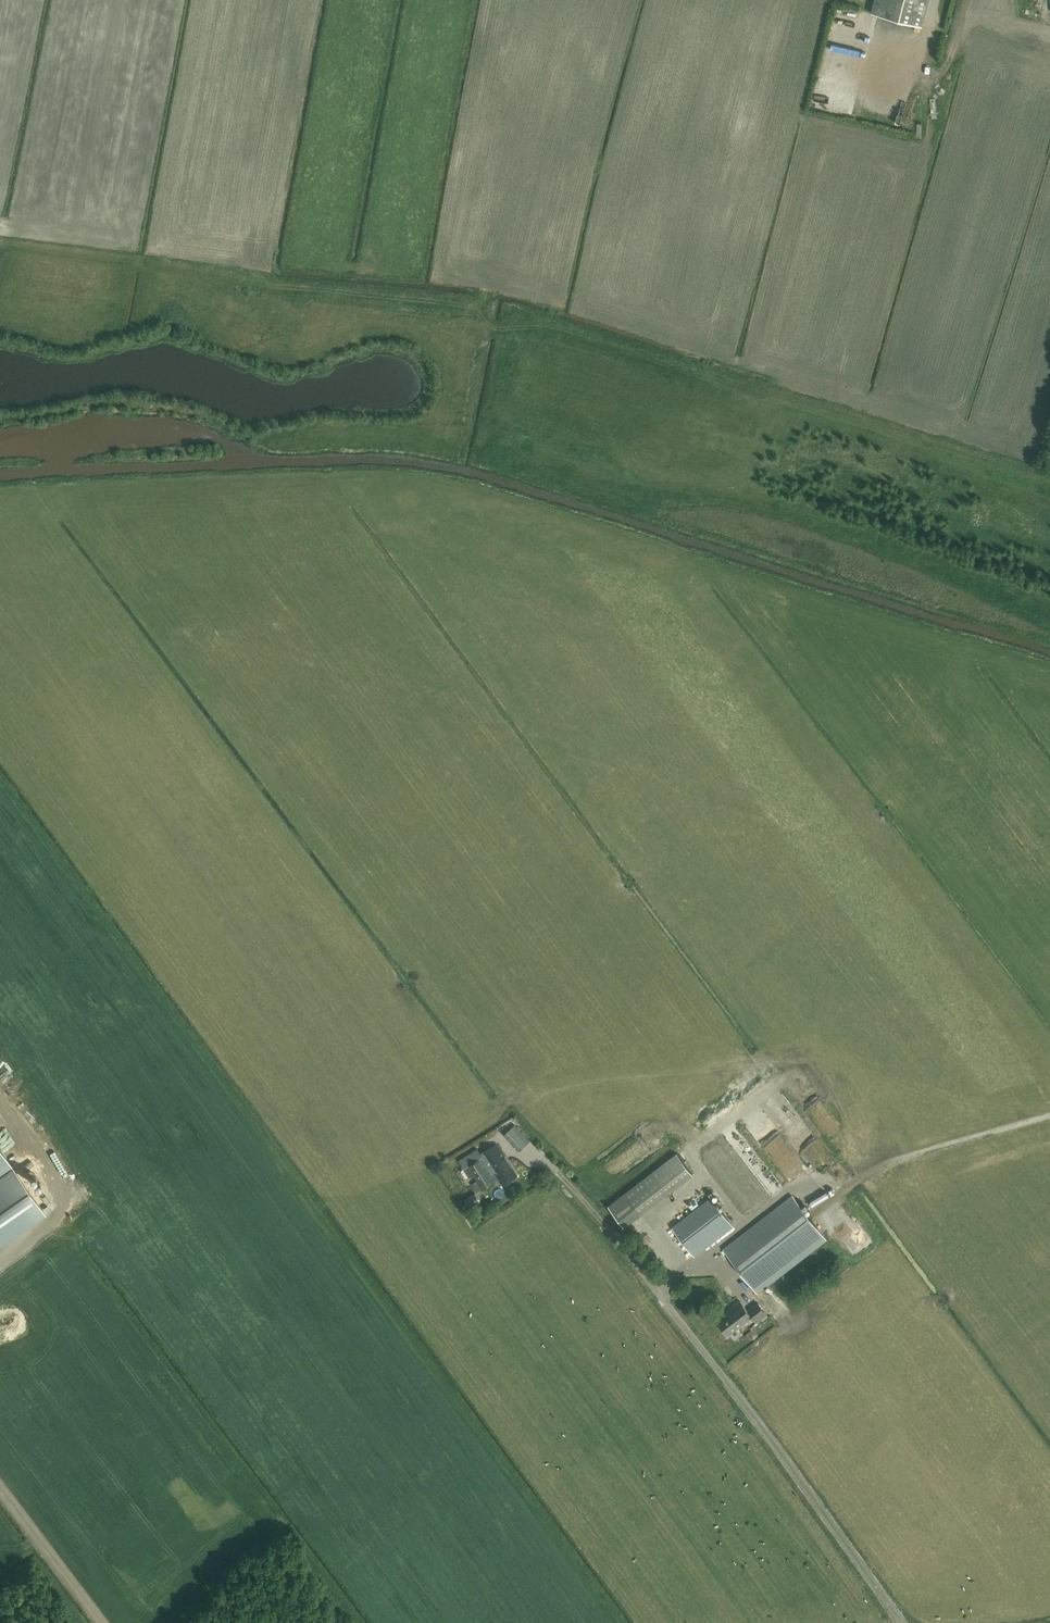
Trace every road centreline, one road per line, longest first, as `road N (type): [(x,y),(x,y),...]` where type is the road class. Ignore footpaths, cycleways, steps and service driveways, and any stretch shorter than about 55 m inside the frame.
road 1 (track): [(0,1104),(76,1214),(0,1270)]

